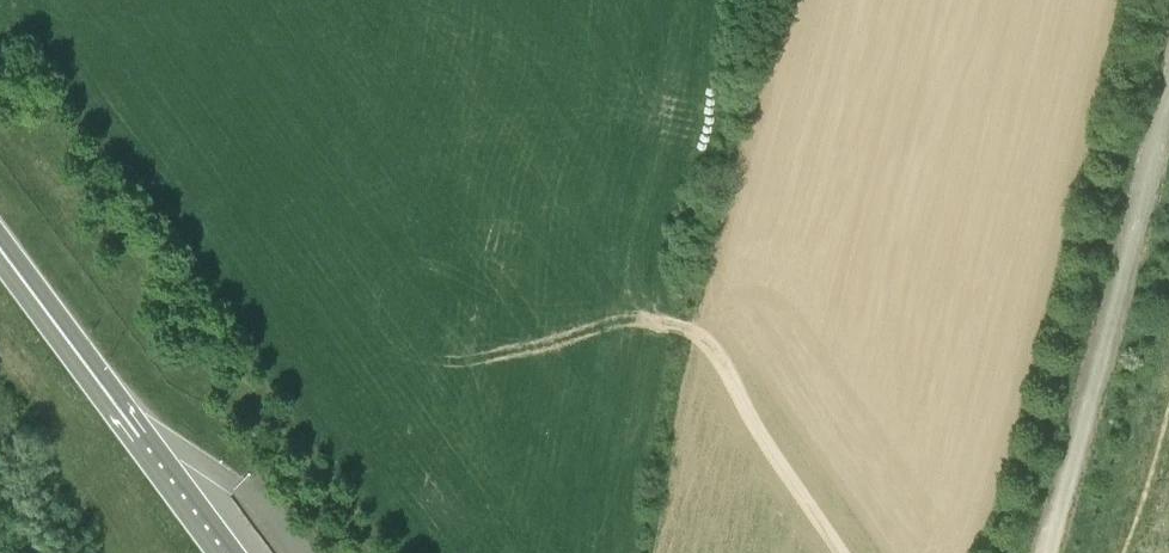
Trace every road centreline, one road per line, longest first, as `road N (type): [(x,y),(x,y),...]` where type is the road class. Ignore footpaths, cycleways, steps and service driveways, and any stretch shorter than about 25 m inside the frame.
road 1 (unclassified): [(1049,552),(1168,102)]
road 2 (motorway): [(215,552),(0,263)]

